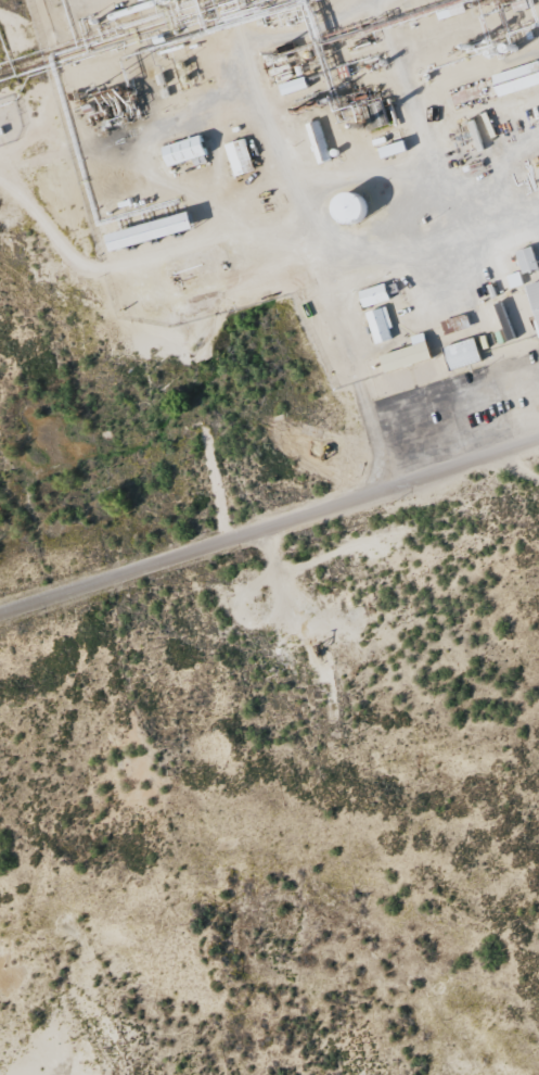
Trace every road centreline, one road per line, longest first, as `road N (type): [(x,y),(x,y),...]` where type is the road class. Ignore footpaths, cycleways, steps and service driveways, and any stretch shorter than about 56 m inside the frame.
road 1 (track): [(0,204),(303,140),(388,490)]
road 2 (residential): [(0,612),(538,445)]

